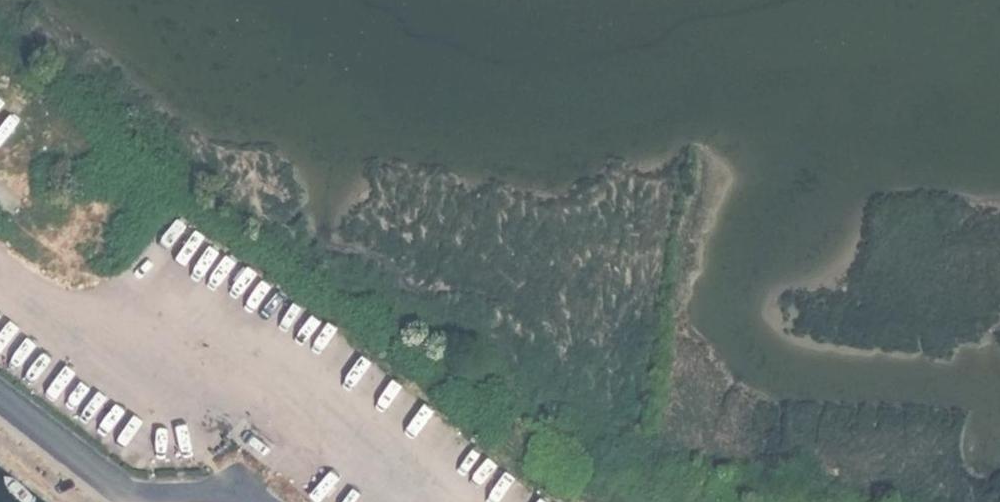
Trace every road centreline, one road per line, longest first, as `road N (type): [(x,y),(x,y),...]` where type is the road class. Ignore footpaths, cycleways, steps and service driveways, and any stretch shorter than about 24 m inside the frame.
road 1 (unclassified): [(267,501),(255,494),(113,476),(0,391)]

